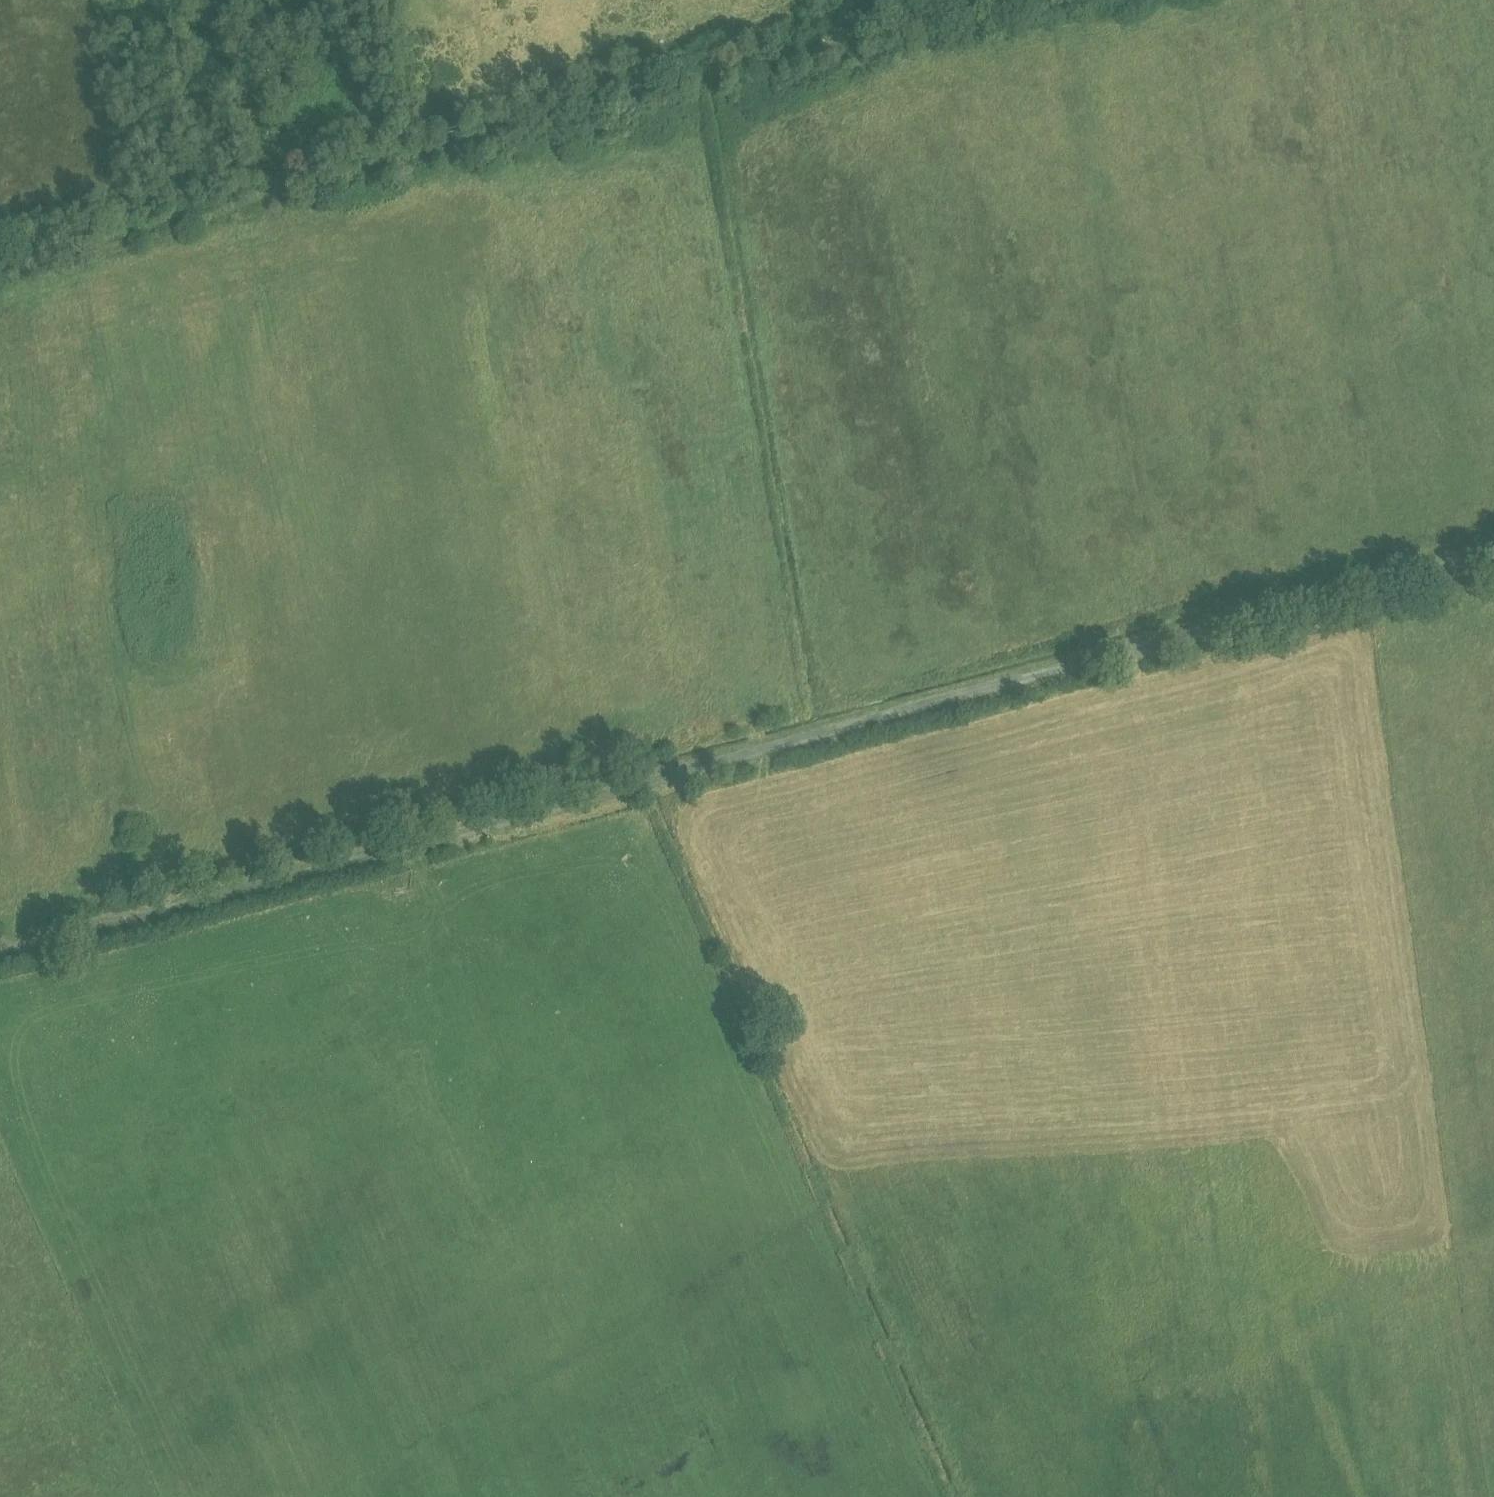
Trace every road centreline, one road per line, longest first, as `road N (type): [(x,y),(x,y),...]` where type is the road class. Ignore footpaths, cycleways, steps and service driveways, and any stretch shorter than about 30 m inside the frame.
road 1 (track): [(0,956),(1493,558)]

